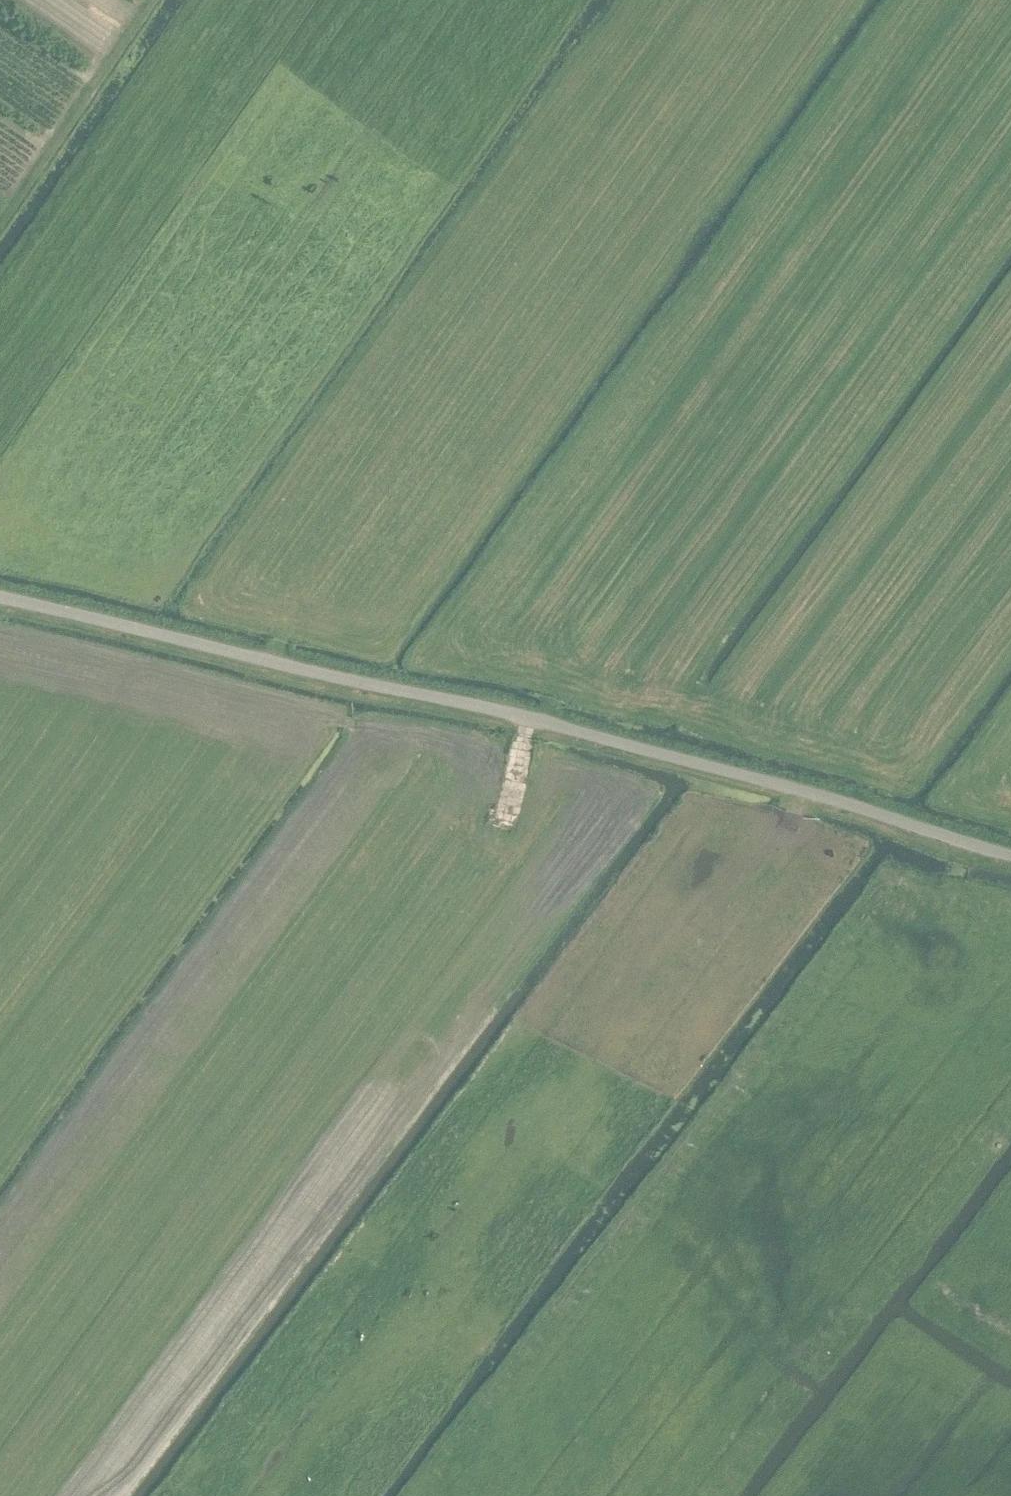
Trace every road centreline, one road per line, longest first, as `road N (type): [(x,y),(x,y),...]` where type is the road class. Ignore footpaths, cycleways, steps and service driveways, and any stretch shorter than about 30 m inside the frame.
road 1 (unclassified): [(0,597),(547,723),(1010,854)]

